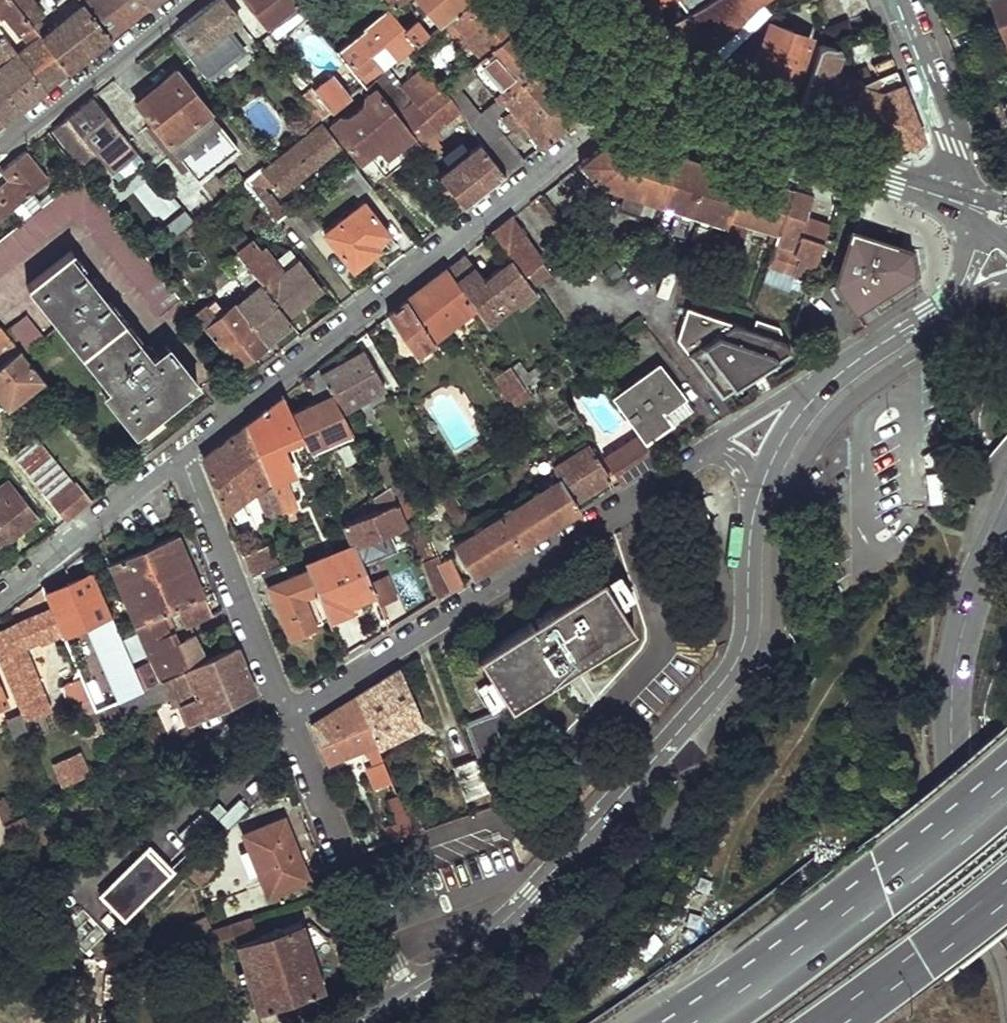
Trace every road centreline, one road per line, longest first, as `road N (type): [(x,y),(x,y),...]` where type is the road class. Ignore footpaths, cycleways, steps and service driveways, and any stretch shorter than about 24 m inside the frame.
road 1 (residential): [(406,987),(478,944),(724,682),(748,638),(761,491)]
road 2 (residential): [(641,87),(182,450)]
road 3 (residential): [(703,453),(286,708)]
road 4 (motorway): [(1006,791),(695,1022)]
road 5 (primary): [(996,549),(958,639),(949,720),(962,814),(1006,909)]
road 6 (tertiary): [(969,207),(706,120),(641,87)]
road 7 (residential): [(406,987),(286,708)]
road 8 (residential): [(286,708),(182,450)]
road 9 (residential): [(195,0),(0,153)]
road 10 (residential): [(182,450),(0,592)]
road 11 (residential): [(969,207),(959,150),(905,0)]
road 12 (motorway): [(832,1022),(1006,892)]
road 13 (residential): [(826,386),(943,305)]
road 14 (residential): [(826,386),(795,392),(703,453)]
road 15 (tertiary): [(641,87),(550,0)]
road 16 (residential): [(761,491),(790,427),(826,386)]

